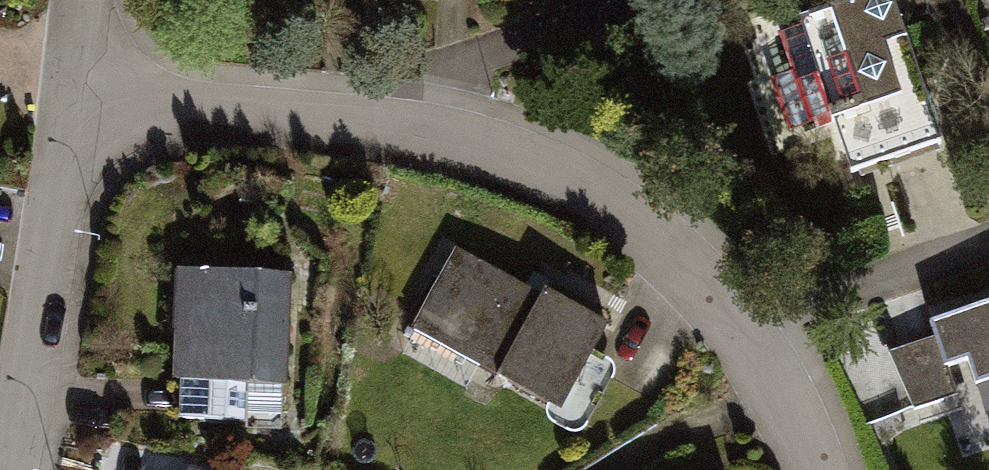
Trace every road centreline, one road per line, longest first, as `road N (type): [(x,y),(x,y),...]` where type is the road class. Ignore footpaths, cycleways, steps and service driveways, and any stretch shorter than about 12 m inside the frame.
road 1 (residential): [(79,98),(444,135),(586,188),(740,339),(811,469)]
road 2 (residential): [(79,98),(11,469)]

